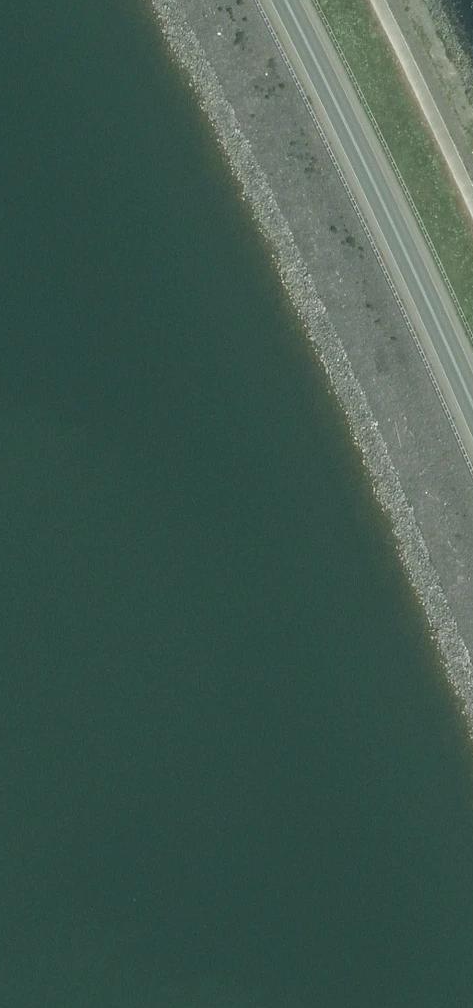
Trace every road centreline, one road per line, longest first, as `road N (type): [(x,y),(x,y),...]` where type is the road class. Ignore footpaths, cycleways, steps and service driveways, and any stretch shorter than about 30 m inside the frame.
road 1 (trunk): [(472,407),(283,0)]

